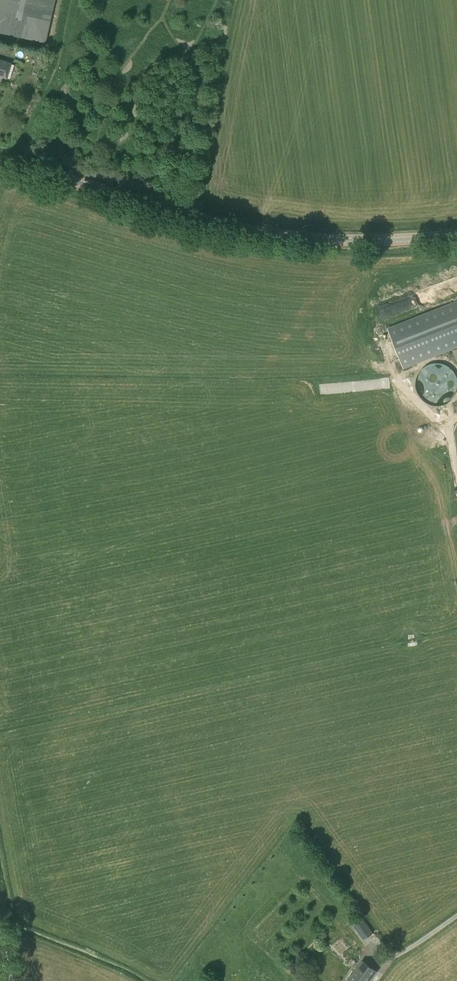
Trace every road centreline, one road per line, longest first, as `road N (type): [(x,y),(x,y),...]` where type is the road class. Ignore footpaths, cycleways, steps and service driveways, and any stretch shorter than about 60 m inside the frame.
road 1 (tertiary): [(0,163),(231,230),(312,242),(456,238)]

